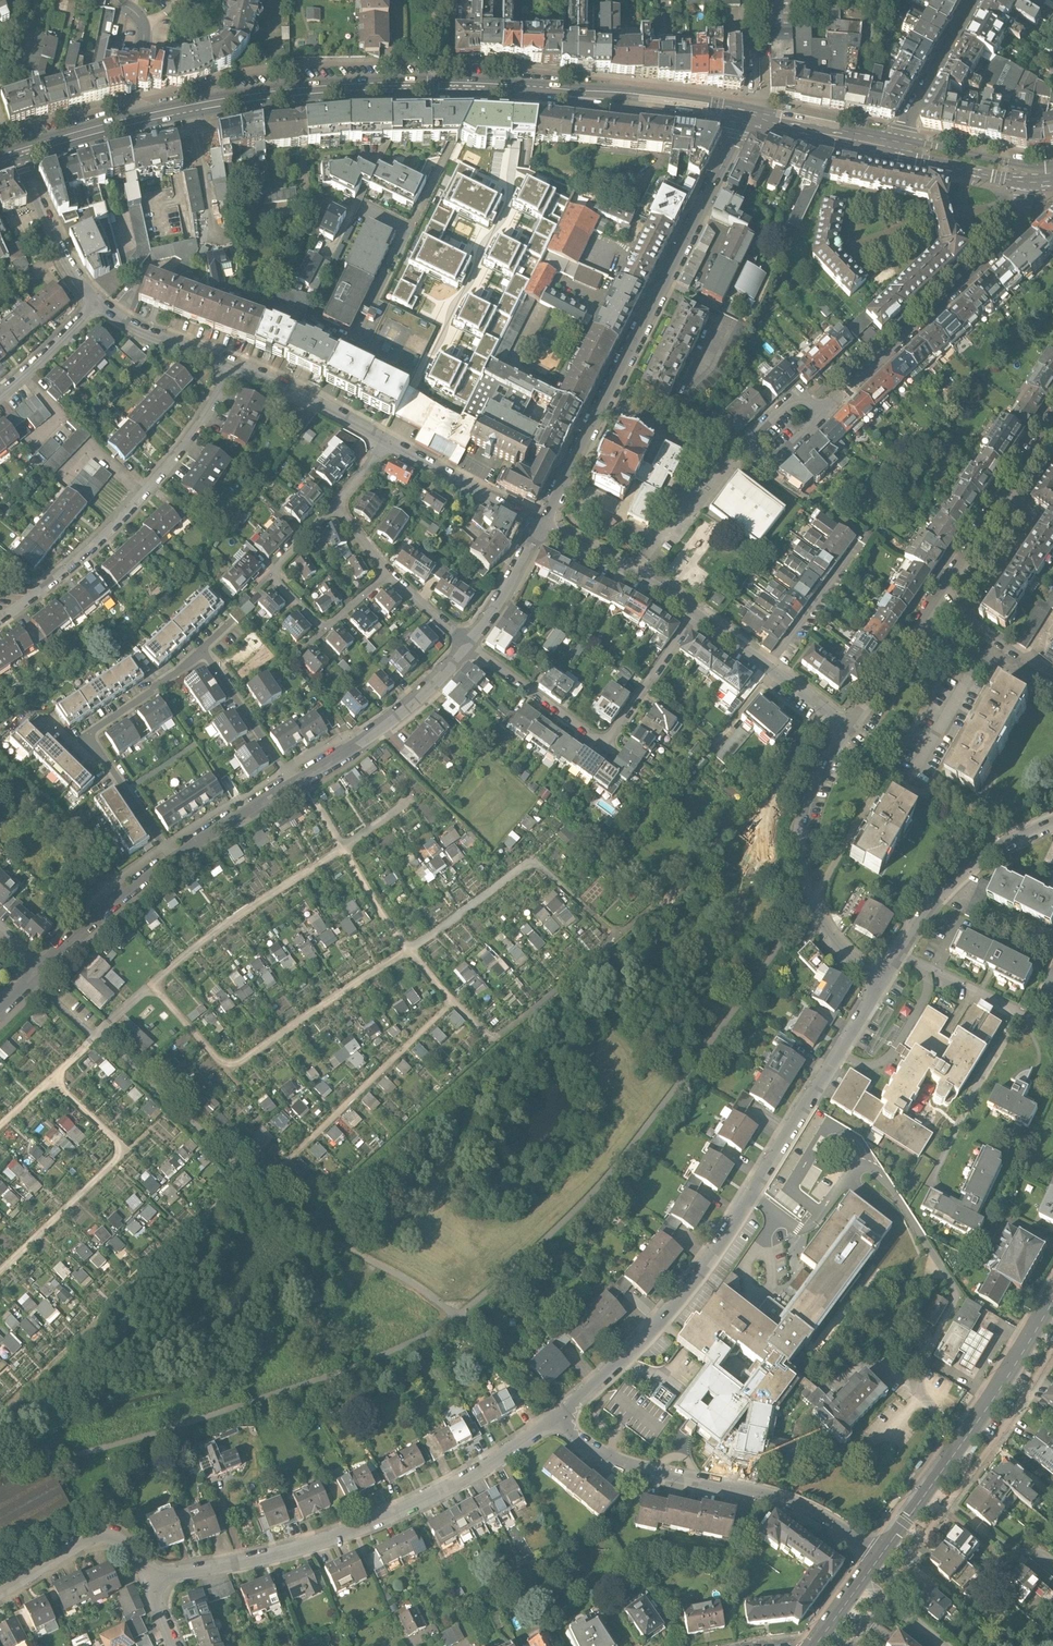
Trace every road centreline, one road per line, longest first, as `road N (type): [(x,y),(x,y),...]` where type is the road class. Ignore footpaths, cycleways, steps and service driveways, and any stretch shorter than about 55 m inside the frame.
road 1 (residential): [(882,980),(686,1293),(559,1418)]
road 2 (primary): [(18,152),(285,93),(425,85),(545,91)]
road 3 (residential): [(540,525),(747,118)]
road 4 (residential): [(559,1418),(502,1457),(368,1524),(274,1555),(146,1577)]
road 5 (residential): [(1052,430),(847,726)]
road 6 (residential): [(559,1418),(587,1444),(627,1463),(775,1495),(880,1554)]
road 7 (residential): [(236,365),(192,436),(121,523),(59,582),(0,622)]
road 8 (residential): [(470,646),(599,740),(611,738),(697,616)]
road 9 (residential): [(825,413),(1016,229),(1027,181)]
road 10 (primary): [(1052,1301),(880,1554)]
road 11 (residential): [(847,726),(810,789),(801,874),(838,948),(882,980)]
road 12 (residential): [(337,510),(319,517),(276,568),(276,580),(326,625),(388,576)]
road 13 (residential): [(1052,824),(976,860),(949,883),(882,980)]
road 14 (residential): [(292,784),(397,720),(470,646)]
road 15 (primary): [(545,91),(729,124),(747,118)]
road 16 (primary): [(747,118),(708,102),(545,91)]
road 17 (residential): [(697,616),(847,726)]
road 18 (residential): [(540,525),(650,581),(697,616)]
road 19 (residential): [(146,1577),(124,1541),(98,1540),(0,1596)]
road 20 (residential): [(384,441),(540,525)]
road 21 (residential): [(18,152),(69,268),(96,302)]
road 22 (residential): [(236,365),(384,441)]
road 23 (residential): [(43,968),(172,863)]
road 24 (residential): [(204,652),(292,784)]
road 25 (residential): [(977,0),(903,138)]
road 26 (residential): [(96,302),(147,334),(236,365)]
road 27 (residential): [(94,744),(98,727),(204,652)]
road 28 (residential): [(172,863),(292,784)]
road 29 (residential): [(172,863),(94,744)]
road 30 (residential): [(470,646),(540,525)]
road 31 (residential): [(0,394),(96,302)]
road 32 (residential): [(825,413),(792,399),(752,435),(750,446),(778,457)]
road 33 (primary): [(899,156),(1027,181)]
road 34 (primary): [(1027,163),(903,138)]

